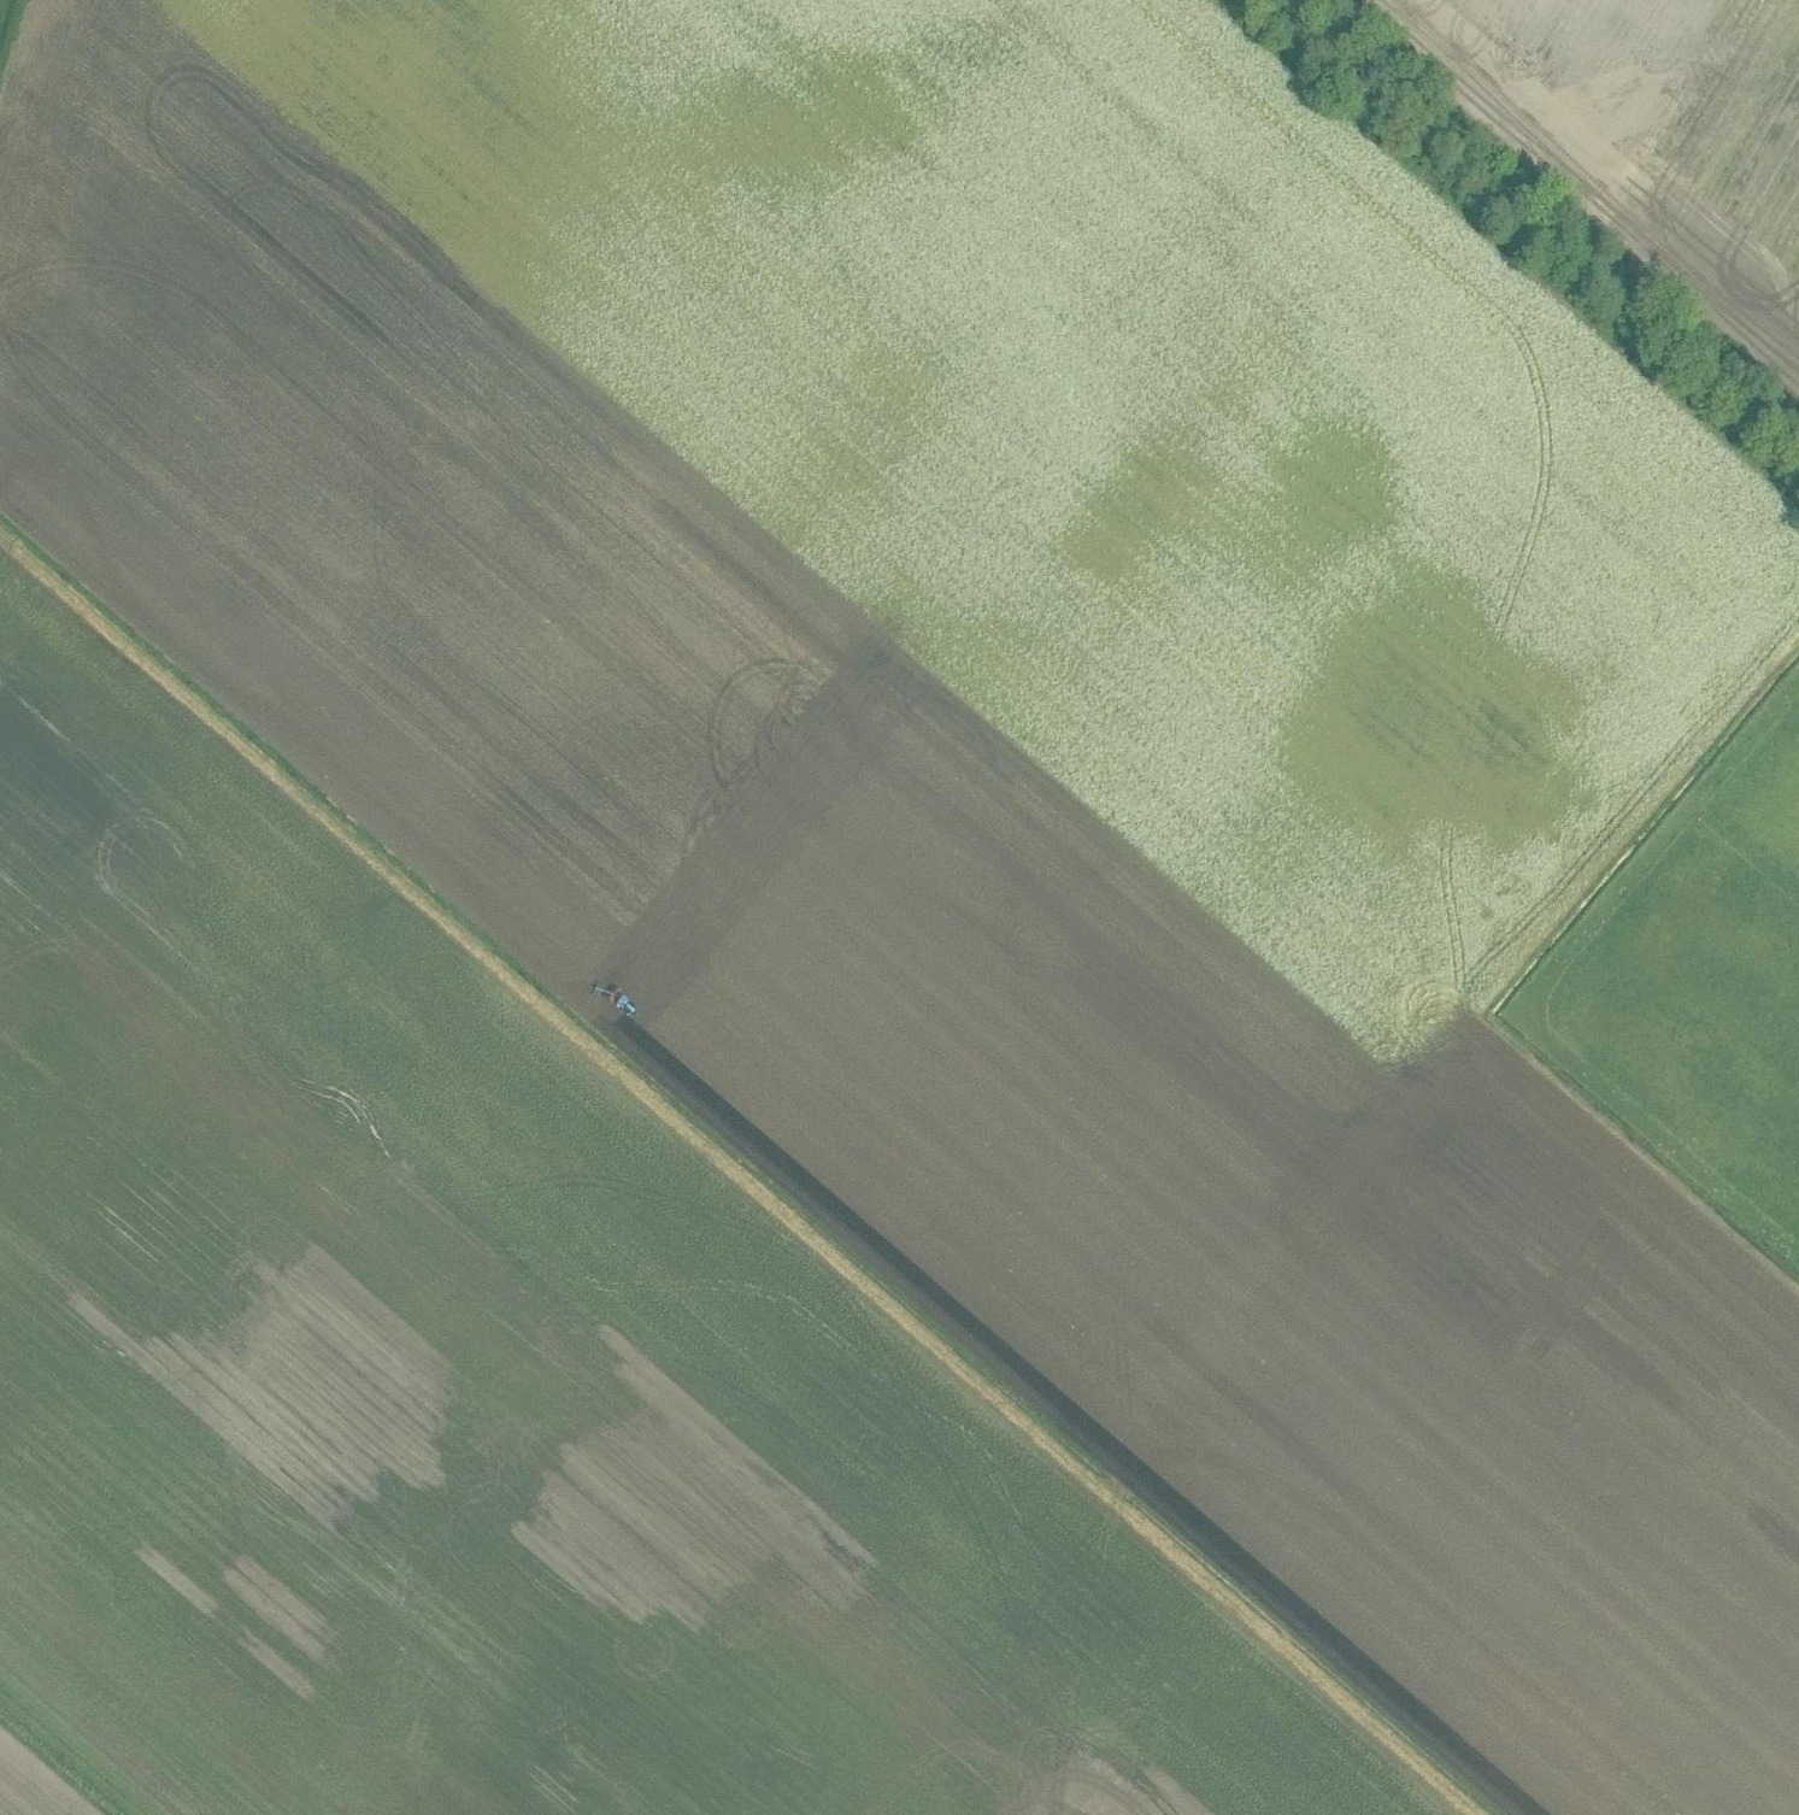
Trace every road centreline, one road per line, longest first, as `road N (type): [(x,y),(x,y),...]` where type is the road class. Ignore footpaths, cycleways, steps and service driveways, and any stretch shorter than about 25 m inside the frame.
road 1 (track): [(1798,466),(1254,0)]

